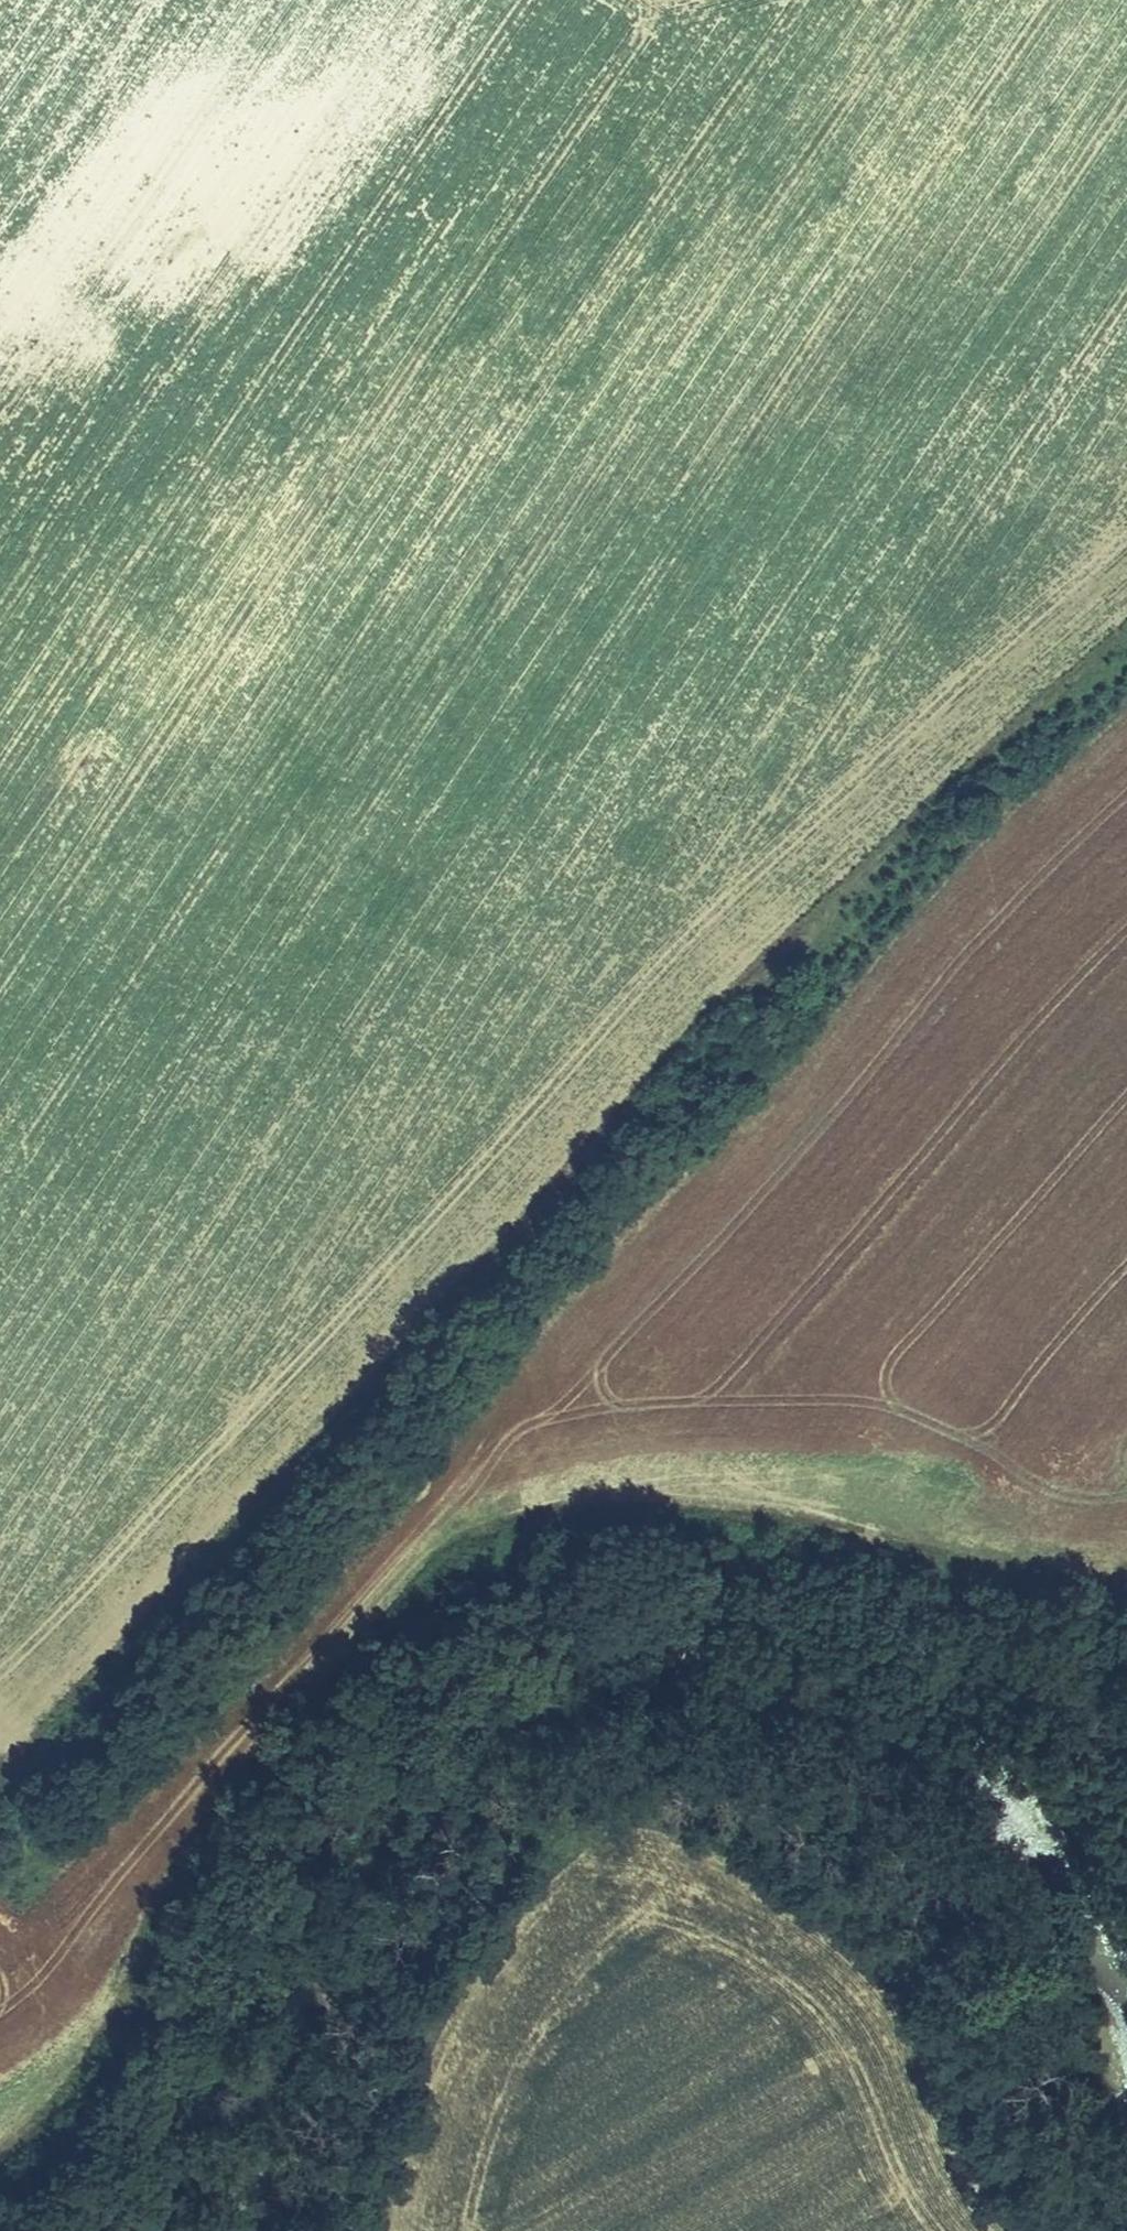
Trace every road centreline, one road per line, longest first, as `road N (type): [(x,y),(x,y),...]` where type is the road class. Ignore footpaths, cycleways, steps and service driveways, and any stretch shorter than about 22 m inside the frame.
road 1 (track): [(0,2151),(94,2061),(135,1970)]

